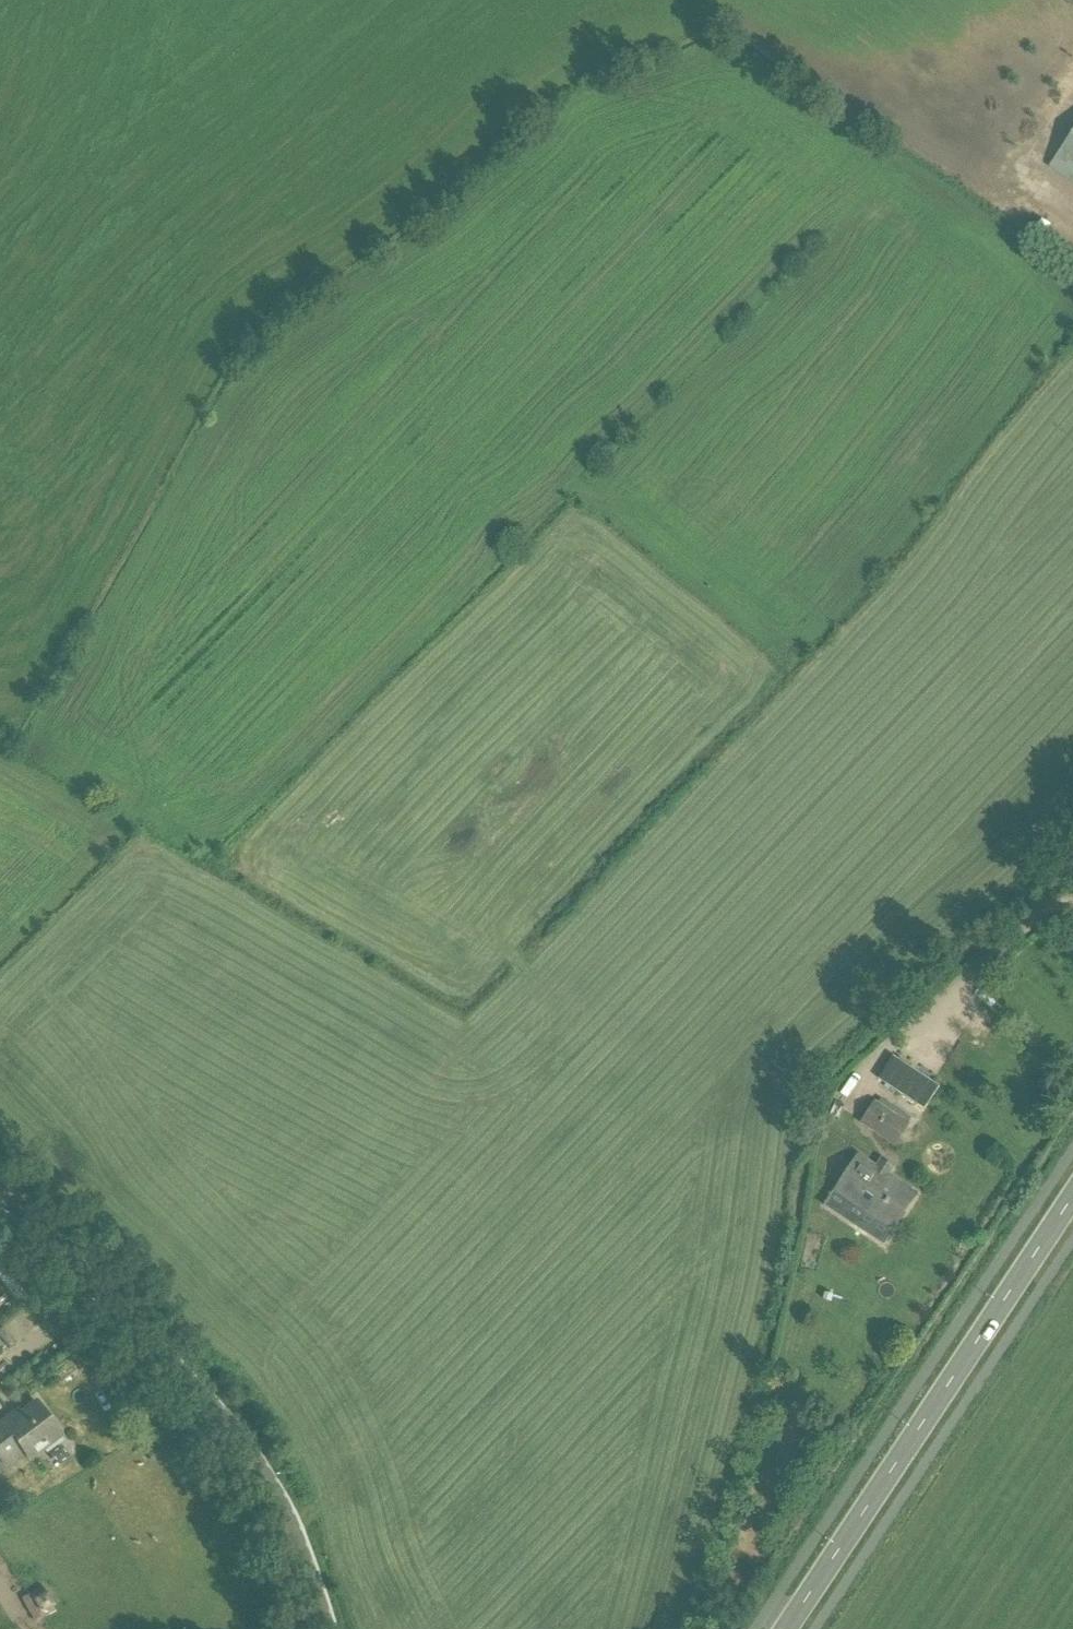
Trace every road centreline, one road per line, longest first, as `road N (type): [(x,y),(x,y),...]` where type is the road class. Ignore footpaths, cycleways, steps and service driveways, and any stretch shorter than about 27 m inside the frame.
road 1 (tertiary): [(326,1628),(285,1514),(253,1460),(0,1189)]
road 2 (tertiary): [(787,1628),(1072,1192)]

